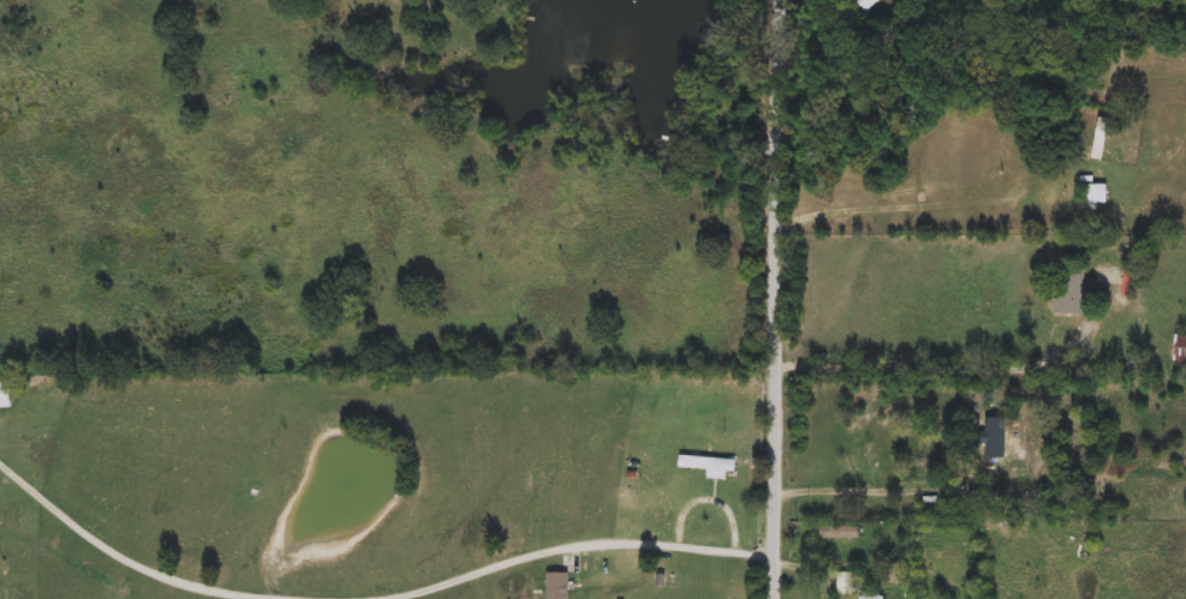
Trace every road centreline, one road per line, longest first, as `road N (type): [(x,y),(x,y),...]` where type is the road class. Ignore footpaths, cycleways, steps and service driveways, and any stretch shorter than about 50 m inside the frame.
road 1 (residential): [(786,0),(777,598)]
road 2 (residential): [(779,361),(1021,366)]
road 3 (residential): [(781,214),(983,209)]

